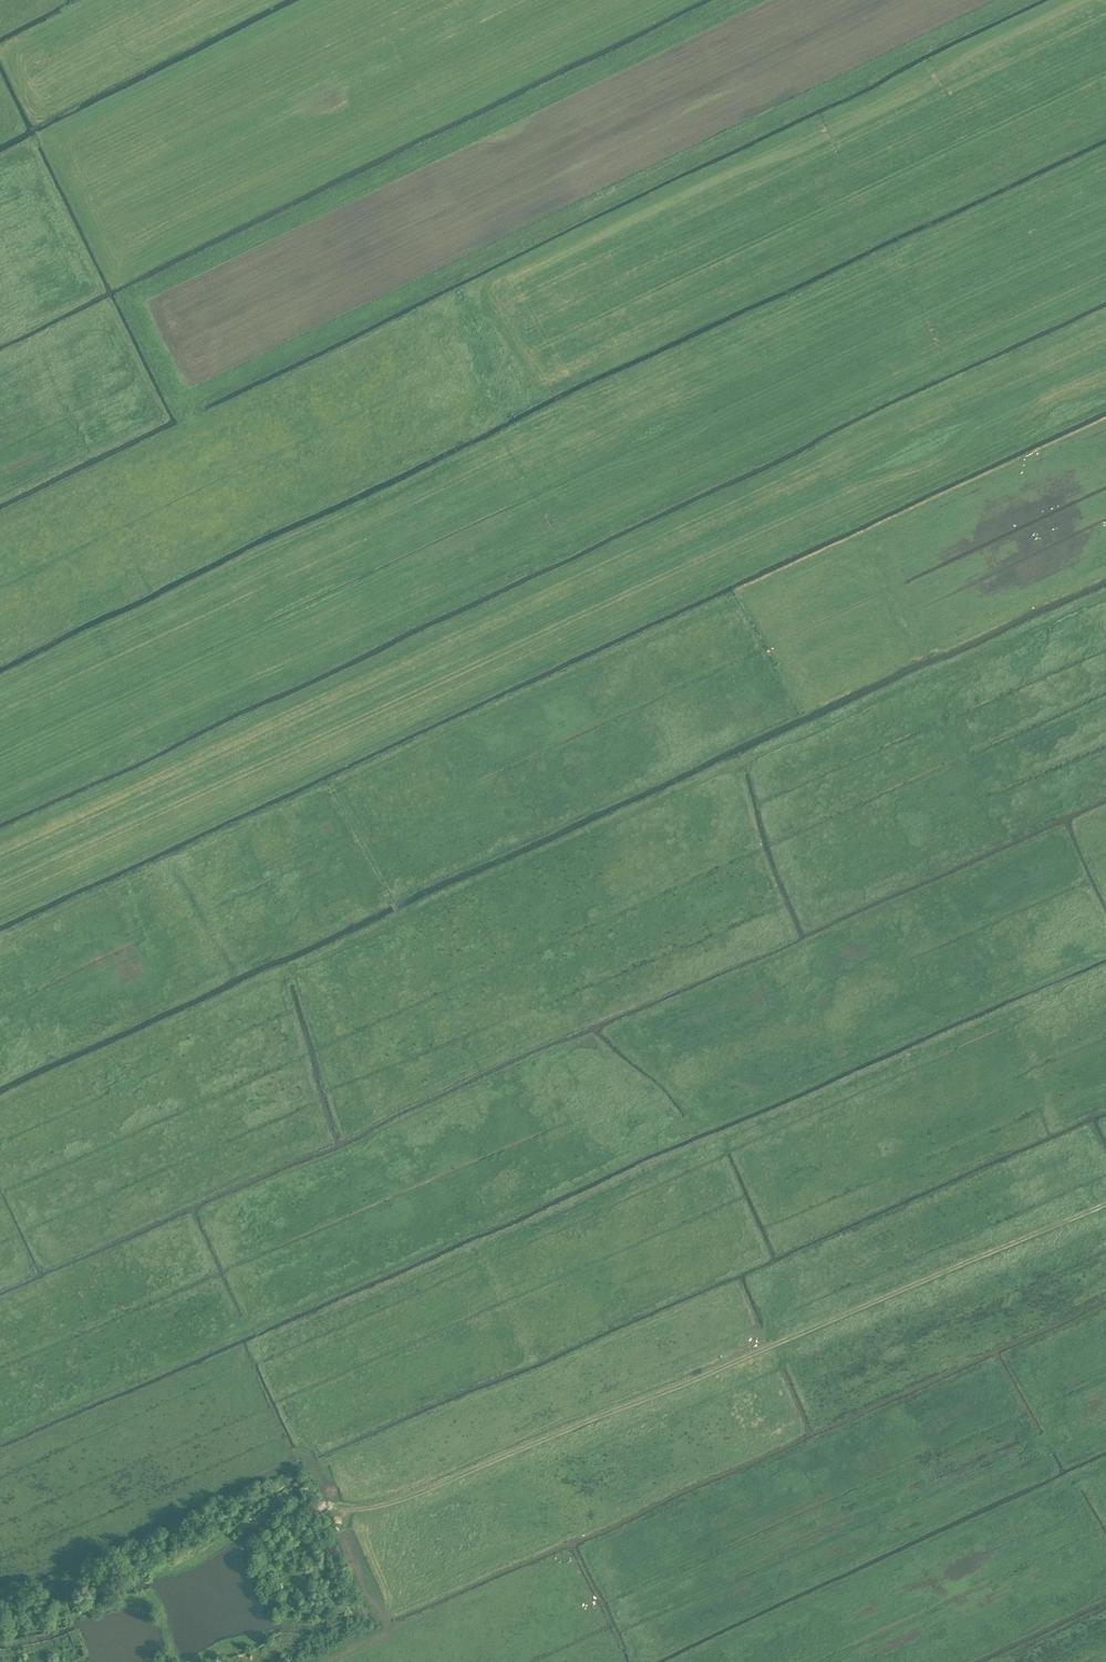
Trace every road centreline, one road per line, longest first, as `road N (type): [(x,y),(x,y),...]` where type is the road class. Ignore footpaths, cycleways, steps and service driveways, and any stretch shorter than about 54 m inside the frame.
road 1 (track): [(1105,1202),(377,1507),(341,1511)]

